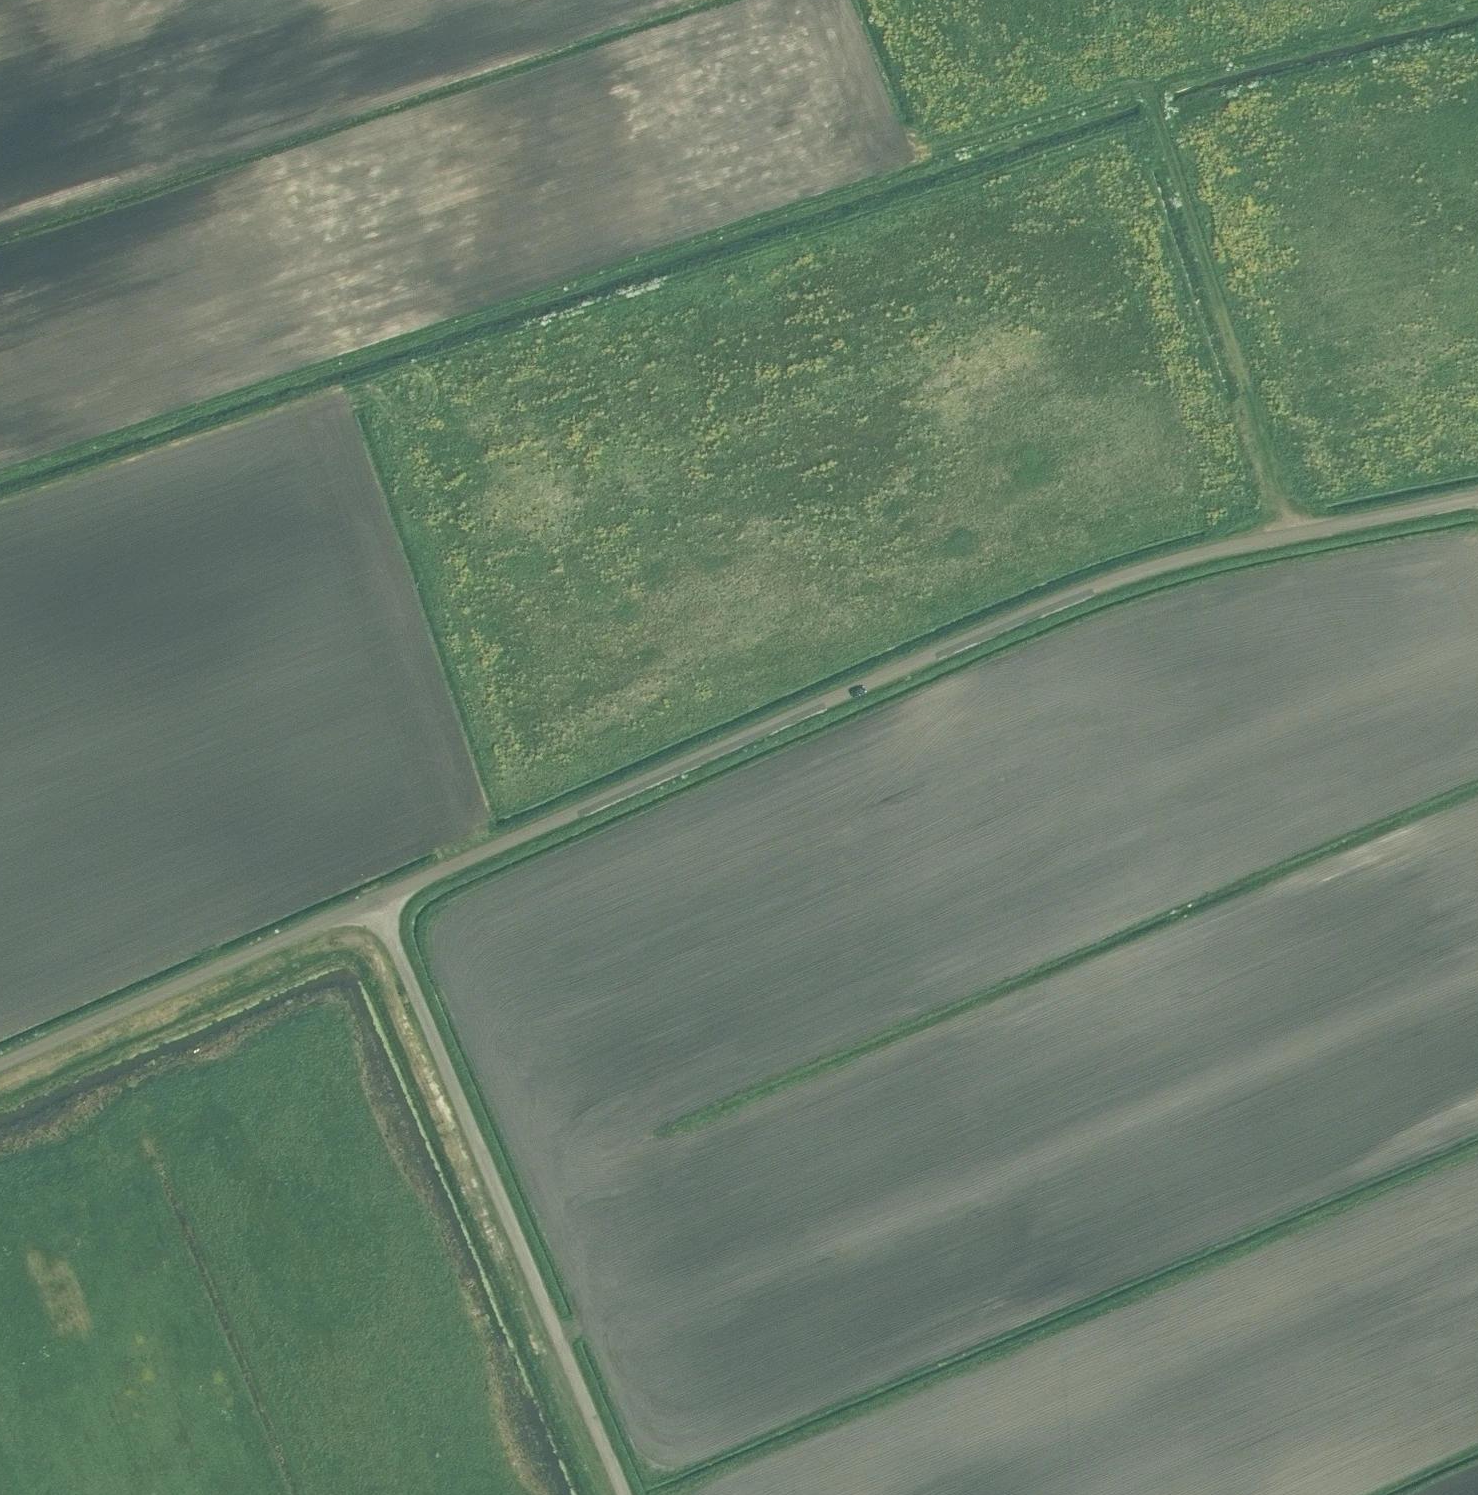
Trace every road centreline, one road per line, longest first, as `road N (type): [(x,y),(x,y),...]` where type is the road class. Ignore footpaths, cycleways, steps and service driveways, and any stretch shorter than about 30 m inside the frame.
road 1 (unclassified): [(374,898),(1052,600),(1187,554),(1477,496)]
road 2 (unclassified): [(624,1494),(374,898)]
road 3 (unclassified): [(0,1060),(374,898)]

